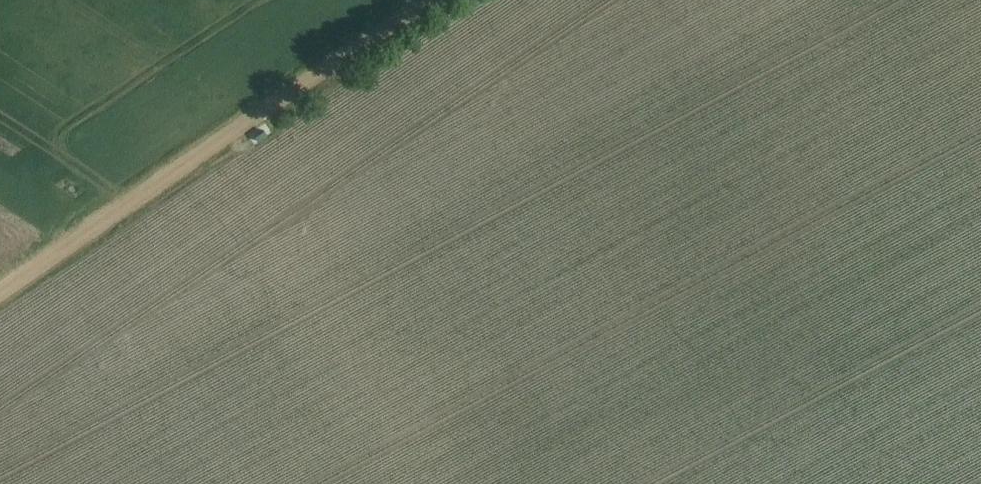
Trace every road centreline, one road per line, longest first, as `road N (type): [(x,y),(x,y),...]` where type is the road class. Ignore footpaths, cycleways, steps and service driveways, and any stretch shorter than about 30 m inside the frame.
road 1 (track): [(0,290),(429,0)]

